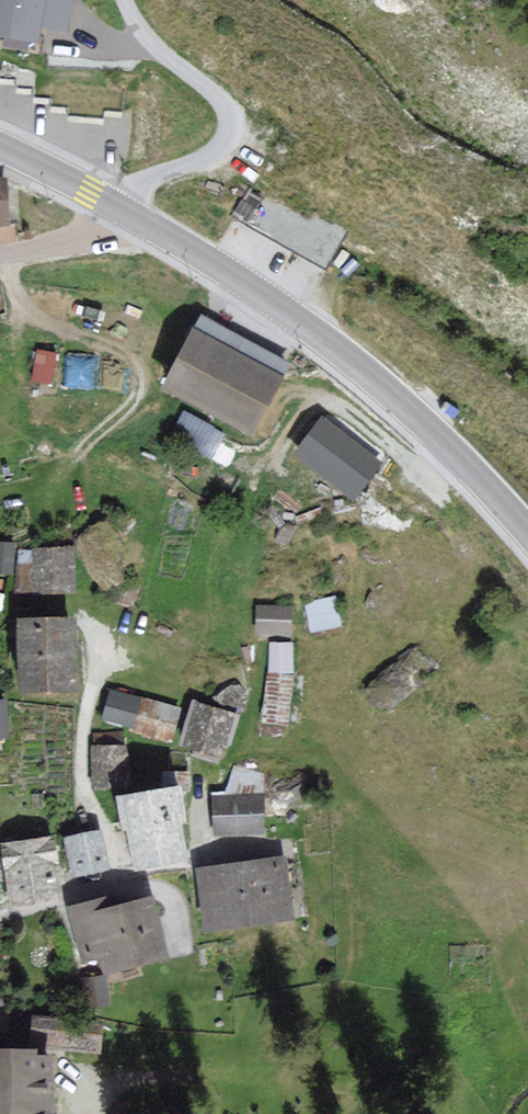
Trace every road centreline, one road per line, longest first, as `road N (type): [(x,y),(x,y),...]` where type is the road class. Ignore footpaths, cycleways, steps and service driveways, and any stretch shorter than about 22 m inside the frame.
road 1 (secondary): [(123,212),(270,303),(374,379),(527,532)]
road 2 (track): [(31,532),(62,469),(132,401),(136,376),(116,348),(24,307),(6,255)]
road 3 (residential): [(123,212),(149,178),(213,154),(230,119),(218,95),(154,46),(126,0)]
road 4 (residential): [(95,631),(83,774),(123,885)]
road 5 (secondary): [(0,147),(123,212)]
road 6 (residential): [(123,212),(87,239),(0,256)]
road 7 (residential): [(0,921),(123,885)]

